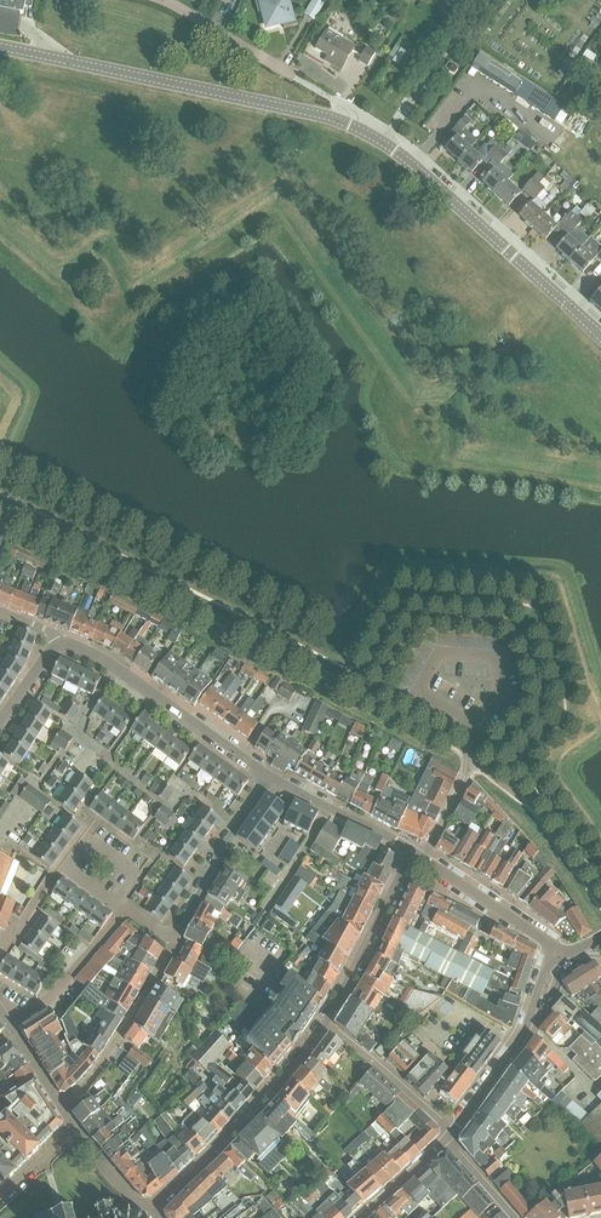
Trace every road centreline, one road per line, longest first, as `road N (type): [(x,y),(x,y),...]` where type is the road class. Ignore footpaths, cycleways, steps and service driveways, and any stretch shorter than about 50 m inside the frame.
road 1 (secondary): [(600,336),(413,165),(361,131),(0,47)]
road 2 (residential): [(328,1024),(233,1142),(154,1214)]
road 3 (residential): [(455,1133),(519,1045),(564,957)]
road 4 (residential): [(173,944),(118,1045),(61,1109)]
road 5 (residential): [(412,853),(328,1024)]
road 6 (residential): [(268,775),(116,668)]
road 7 (residential): [(564,957),(423,858)]
road 8 (residential): [(455,1133),(328,1024)]
road 9 (residential): [(13,1030),(127,908)]
road 10 (residential): [(412,853),(268,775)]
road 11 (residential): [(294,76),(166,0)]
road 12 (residential): [(61,864),(84,834),(139,875),(120,903)]
road 13 (residential): [(173,944),(236,826)]

